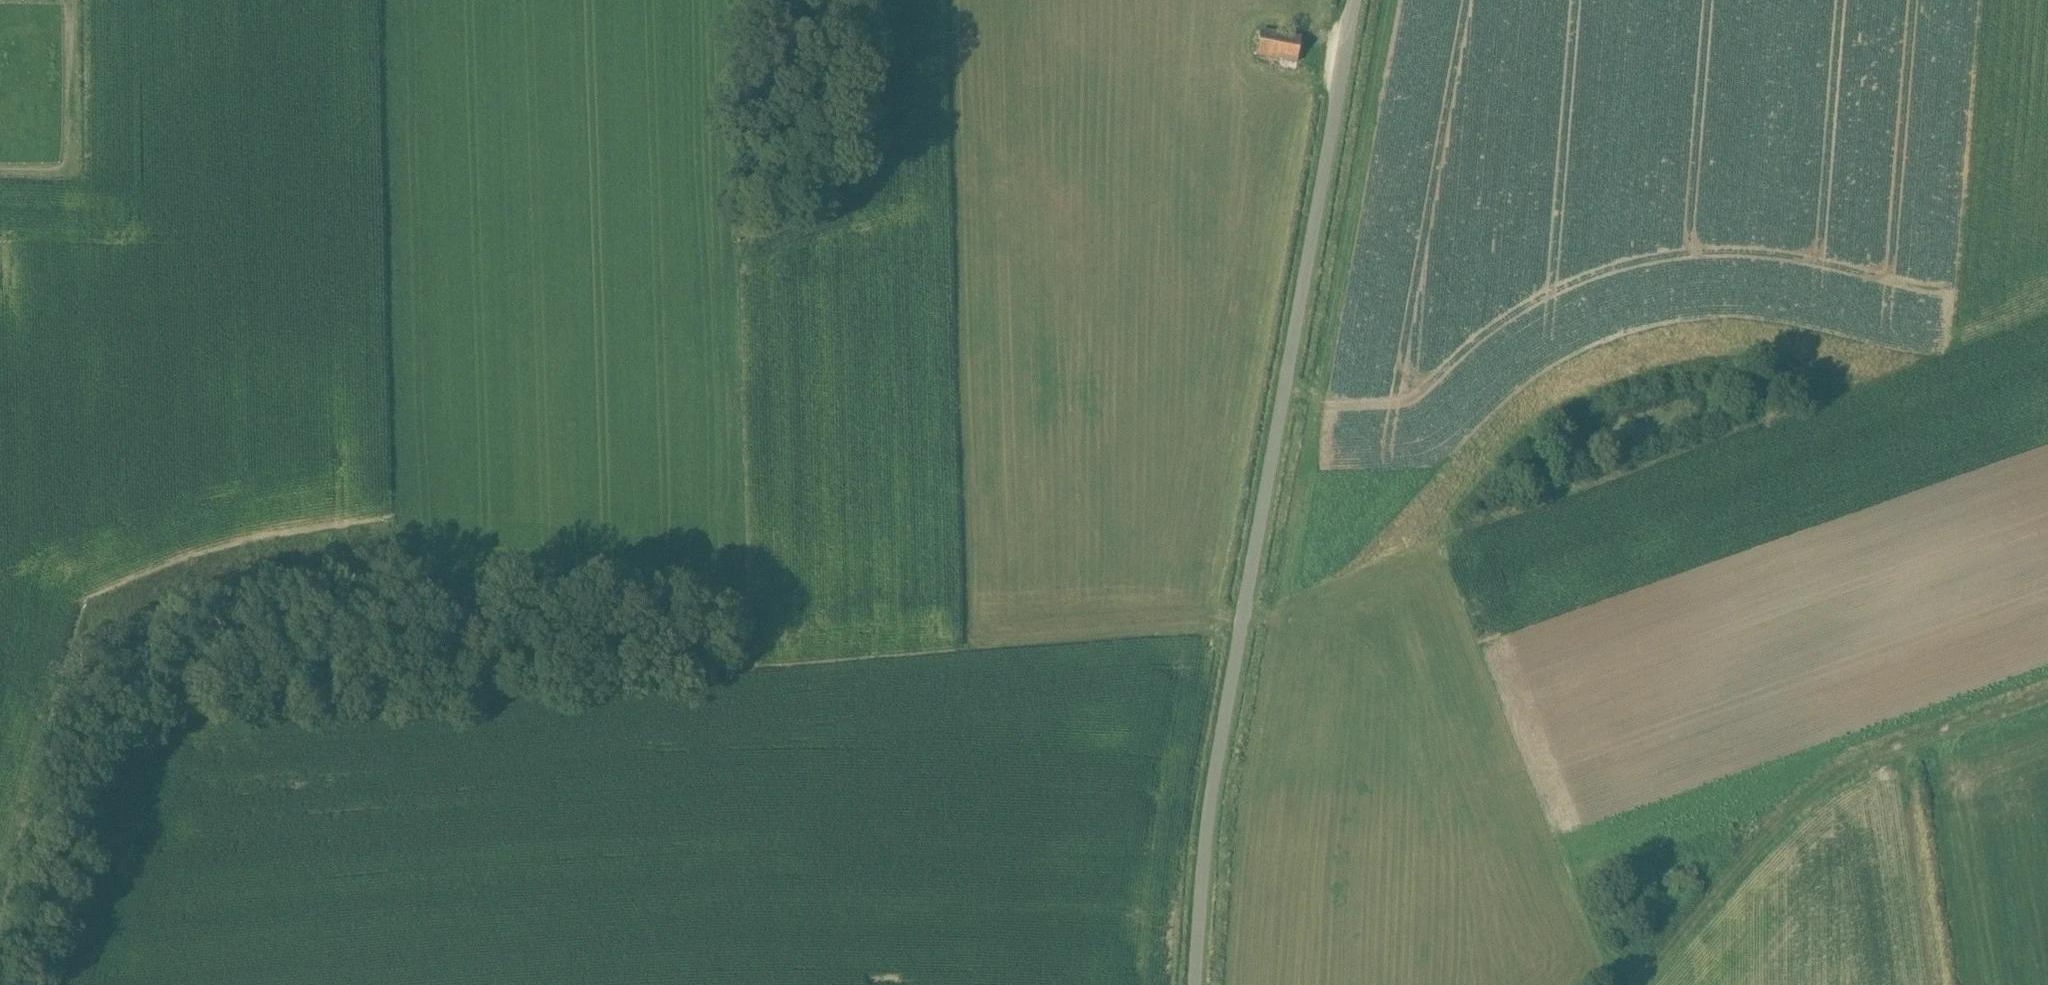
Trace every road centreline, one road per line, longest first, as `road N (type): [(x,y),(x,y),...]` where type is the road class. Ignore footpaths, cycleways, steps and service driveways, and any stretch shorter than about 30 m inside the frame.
road 1 (unclassified): [(1196,984),(1210,803),(1353,0)]
road 2 (track): [(2047,693),(1854,762),(1800,796),(1626,984)]

